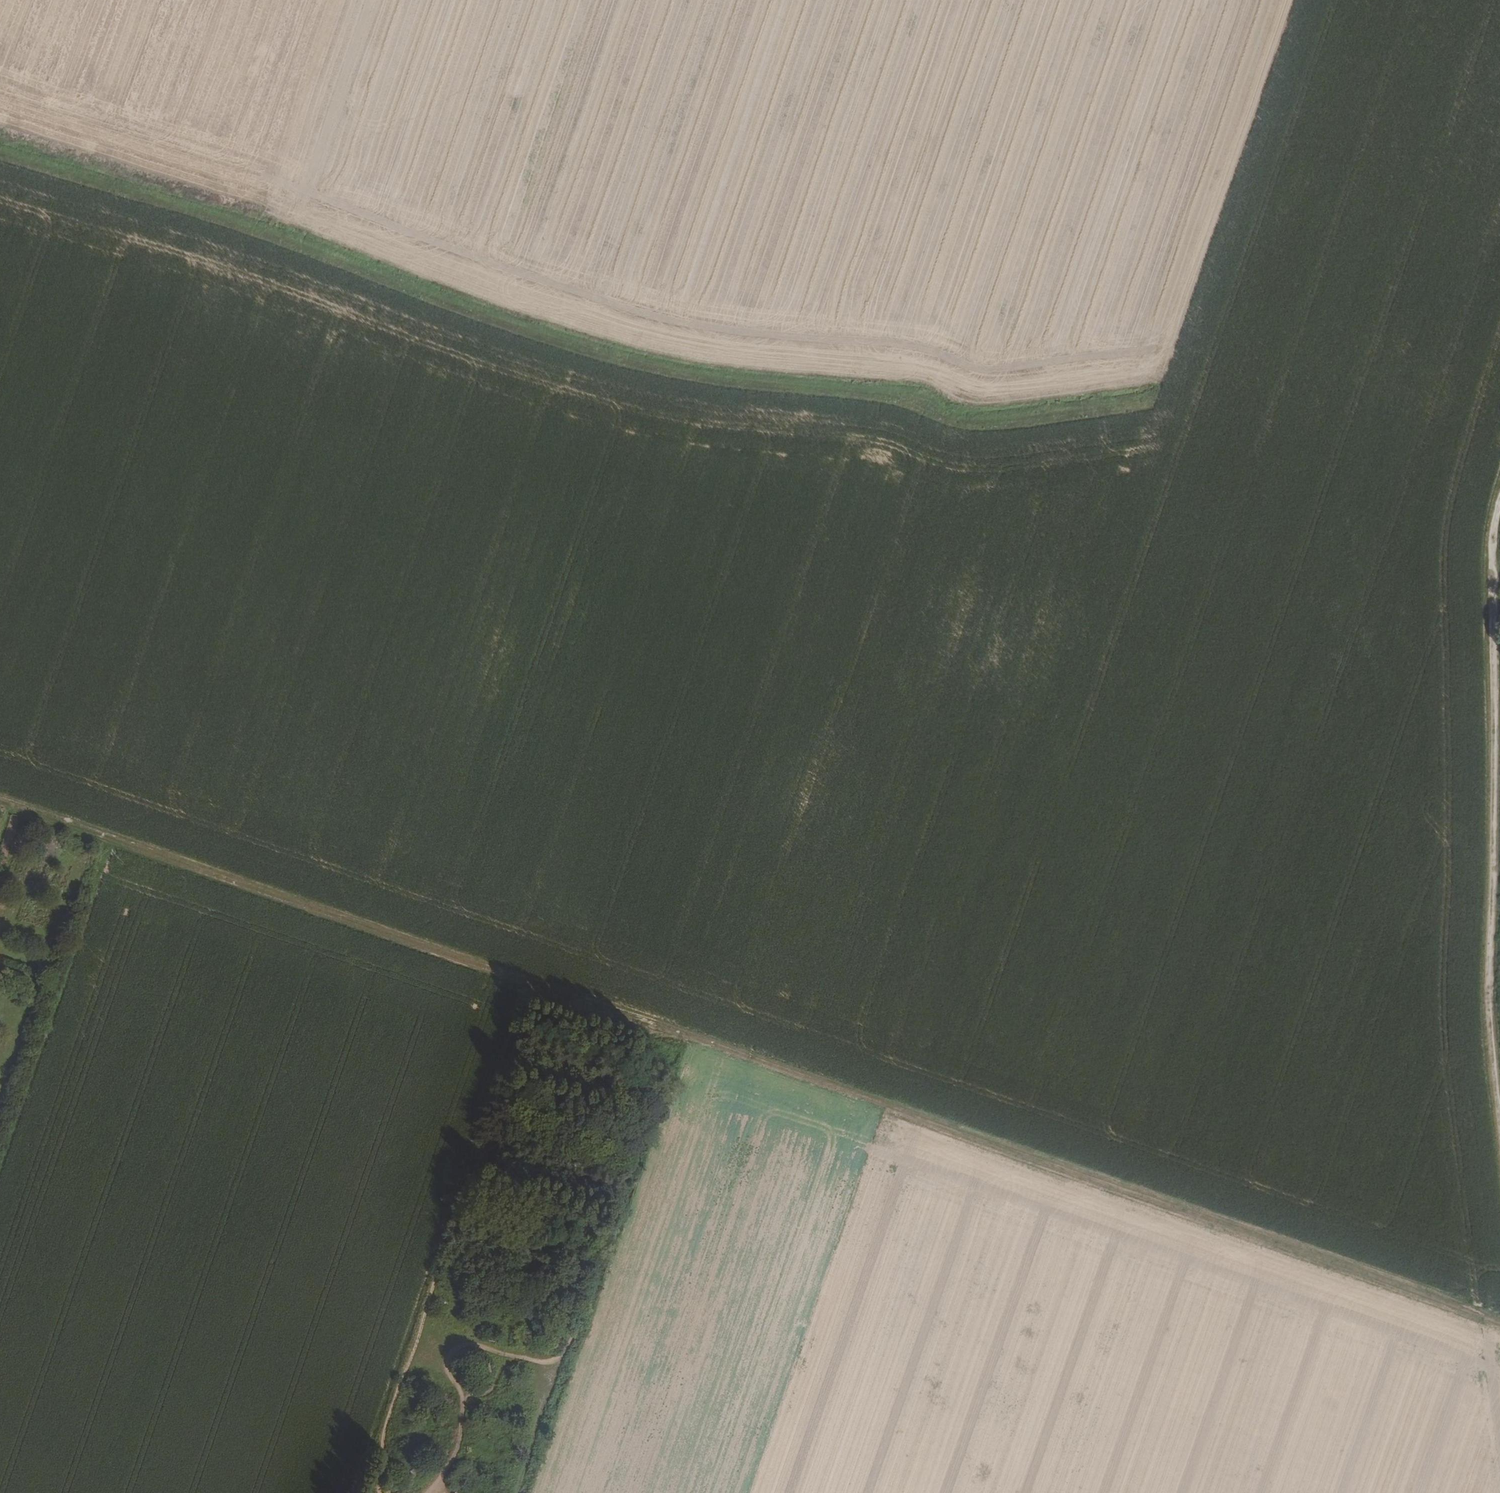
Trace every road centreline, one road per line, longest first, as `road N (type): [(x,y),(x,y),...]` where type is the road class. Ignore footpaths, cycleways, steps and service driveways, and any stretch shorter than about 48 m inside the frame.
road 1 (track): [(1499,1323),(0,801)]
road 2 (track): [(1499,1102),(1492,551),(1499,504)]

